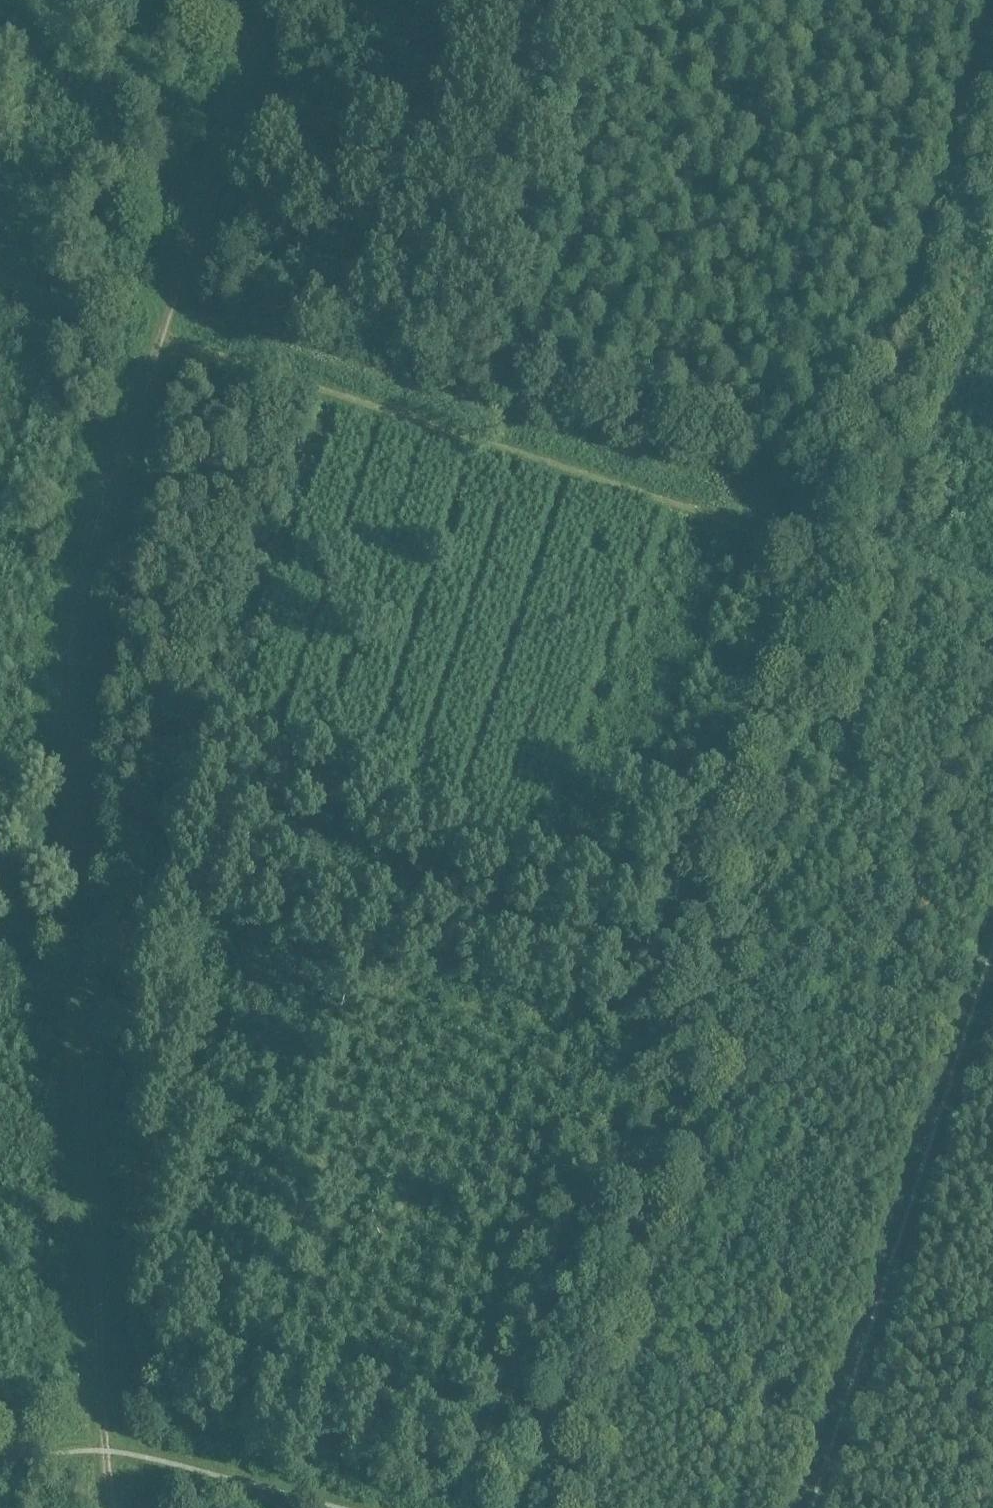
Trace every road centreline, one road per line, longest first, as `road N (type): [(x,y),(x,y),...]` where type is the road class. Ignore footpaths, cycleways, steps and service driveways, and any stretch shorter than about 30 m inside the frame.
road 1 (track): [(263,0),(258,51),(84,604),(78,768),(93,947),(106,1450),(115,1507)]
road 2 (track): [(872,568),(83,297),(64,260),(0,241)]
road 3 (track): [(992,609),(872,568)]

